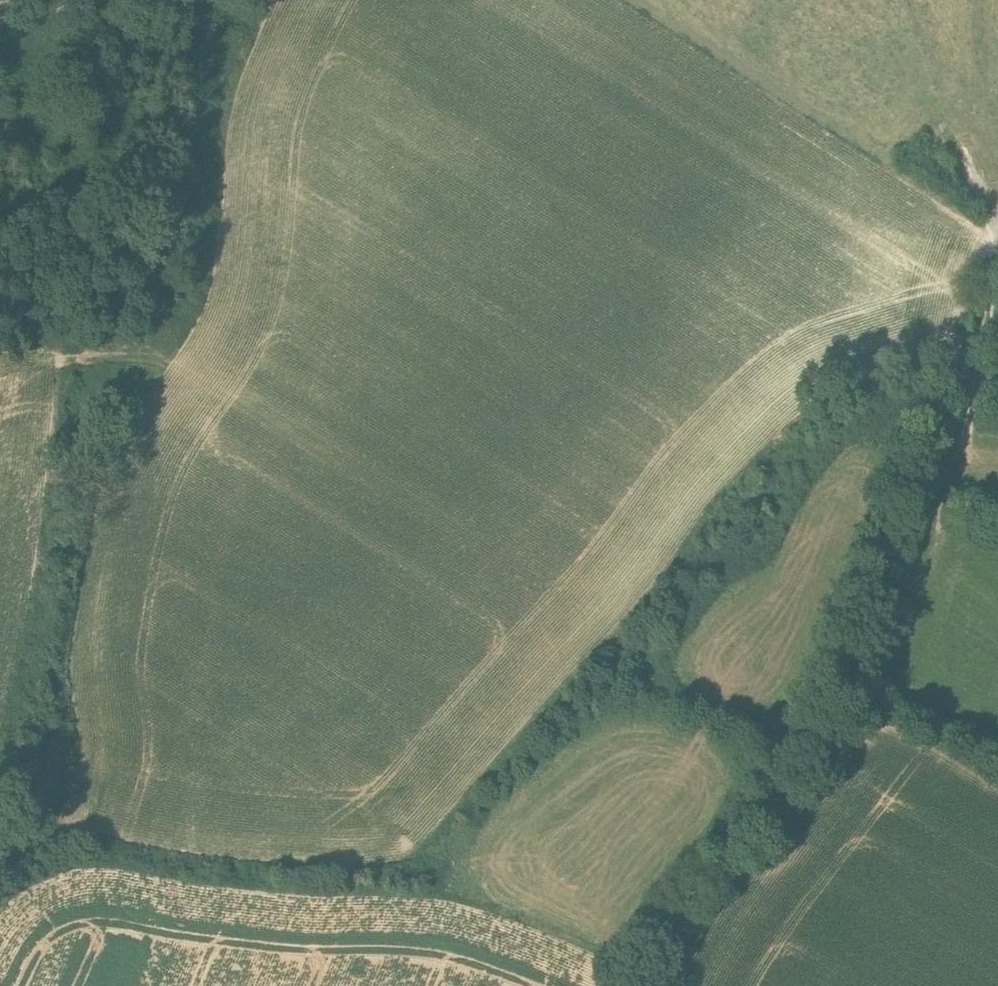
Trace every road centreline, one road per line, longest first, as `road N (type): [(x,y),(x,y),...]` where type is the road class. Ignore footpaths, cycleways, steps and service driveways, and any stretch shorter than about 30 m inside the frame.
road 1 (unclassified): [(997,222),(975,261),(947,381),(830,696),(742,832),(643,943),(619,985)]
road 2 (track): [(982,195),(997,222),(972,399)]

